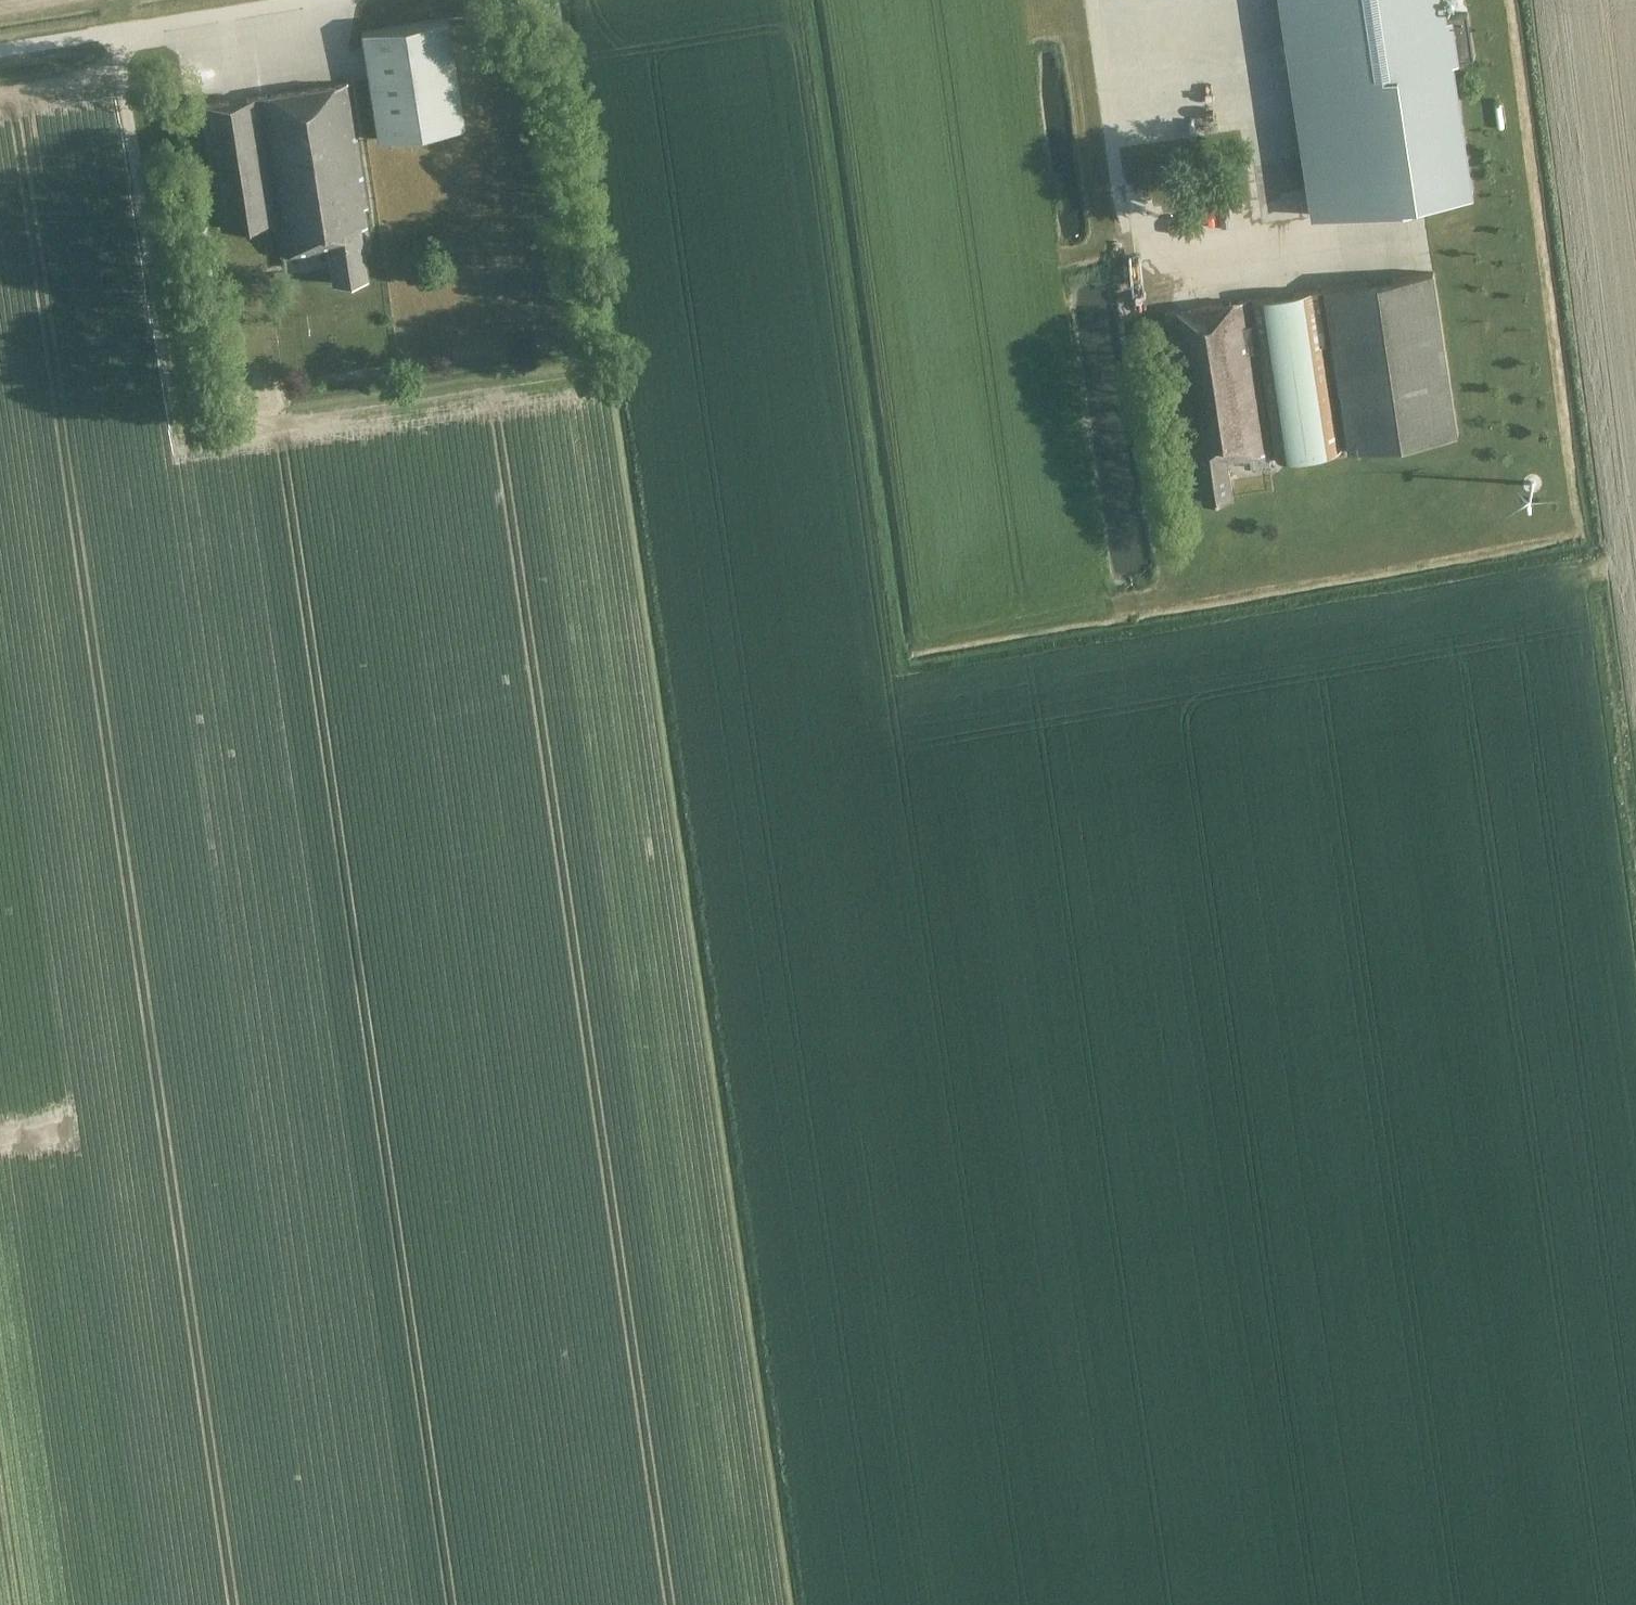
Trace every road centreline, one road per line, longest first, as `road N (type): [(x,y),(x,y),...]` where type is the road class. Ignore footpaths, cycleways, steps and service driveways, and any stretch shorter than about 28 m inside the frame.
road 1 (unclassified): [(0,49),(300,0)]

